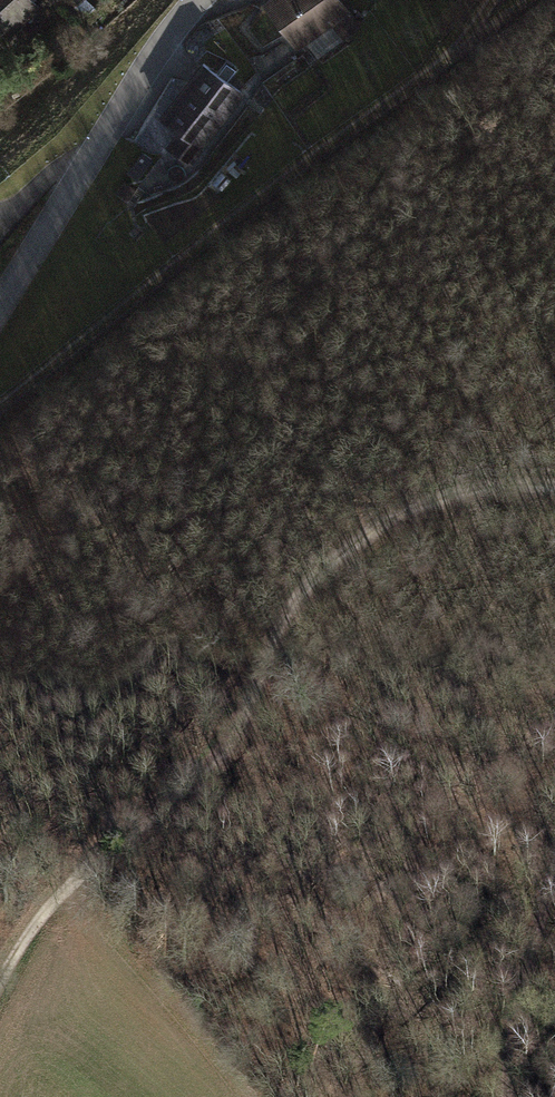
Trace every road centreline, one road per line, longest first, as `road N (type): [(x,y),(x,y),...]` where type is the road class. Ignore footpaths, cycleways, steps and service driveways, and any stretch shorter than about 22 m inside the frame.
road 1 (track): [(554,486),(440,507),(365,555),(238,751),(47,917),(0,986)]
road 2 (residential): [(0,311),(198,0)]
road 3 (track): [(538,1096),(554,953)]

